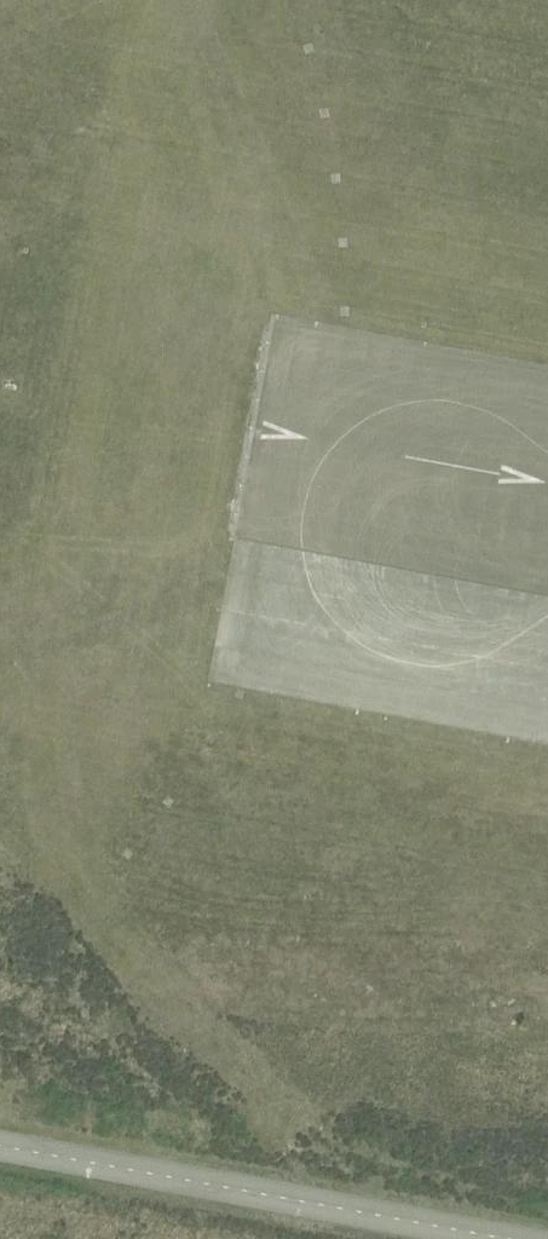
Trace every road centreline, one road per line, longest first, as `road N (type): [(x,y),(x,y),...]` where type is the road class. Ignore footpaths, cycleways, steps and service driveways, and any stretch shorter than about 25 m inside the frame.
road 1 (unclassified): [(0,1144),(512,1238)]

